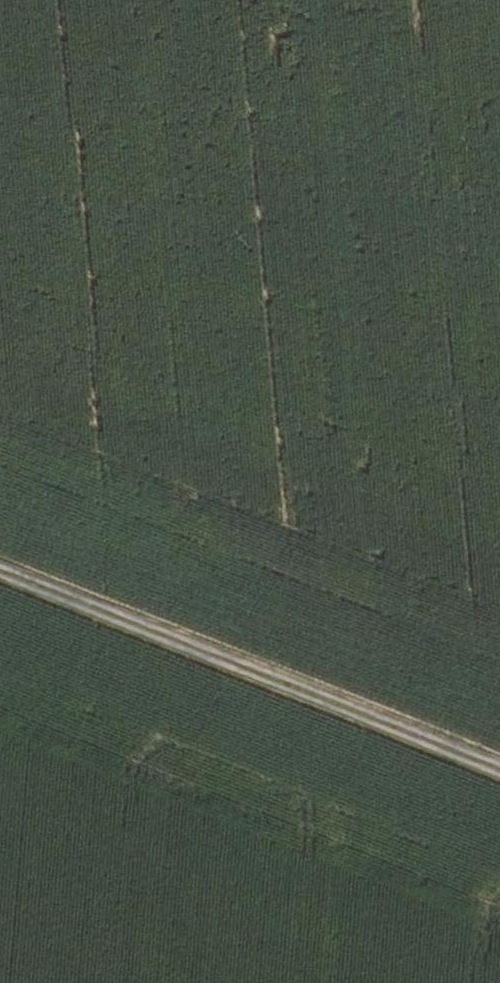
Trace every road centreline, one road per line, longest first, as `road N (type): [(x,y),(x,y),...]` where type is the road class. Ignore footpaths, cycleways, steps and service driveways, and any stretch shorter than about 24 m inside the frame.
road 1 (track): [(499,770),(0,573)]

